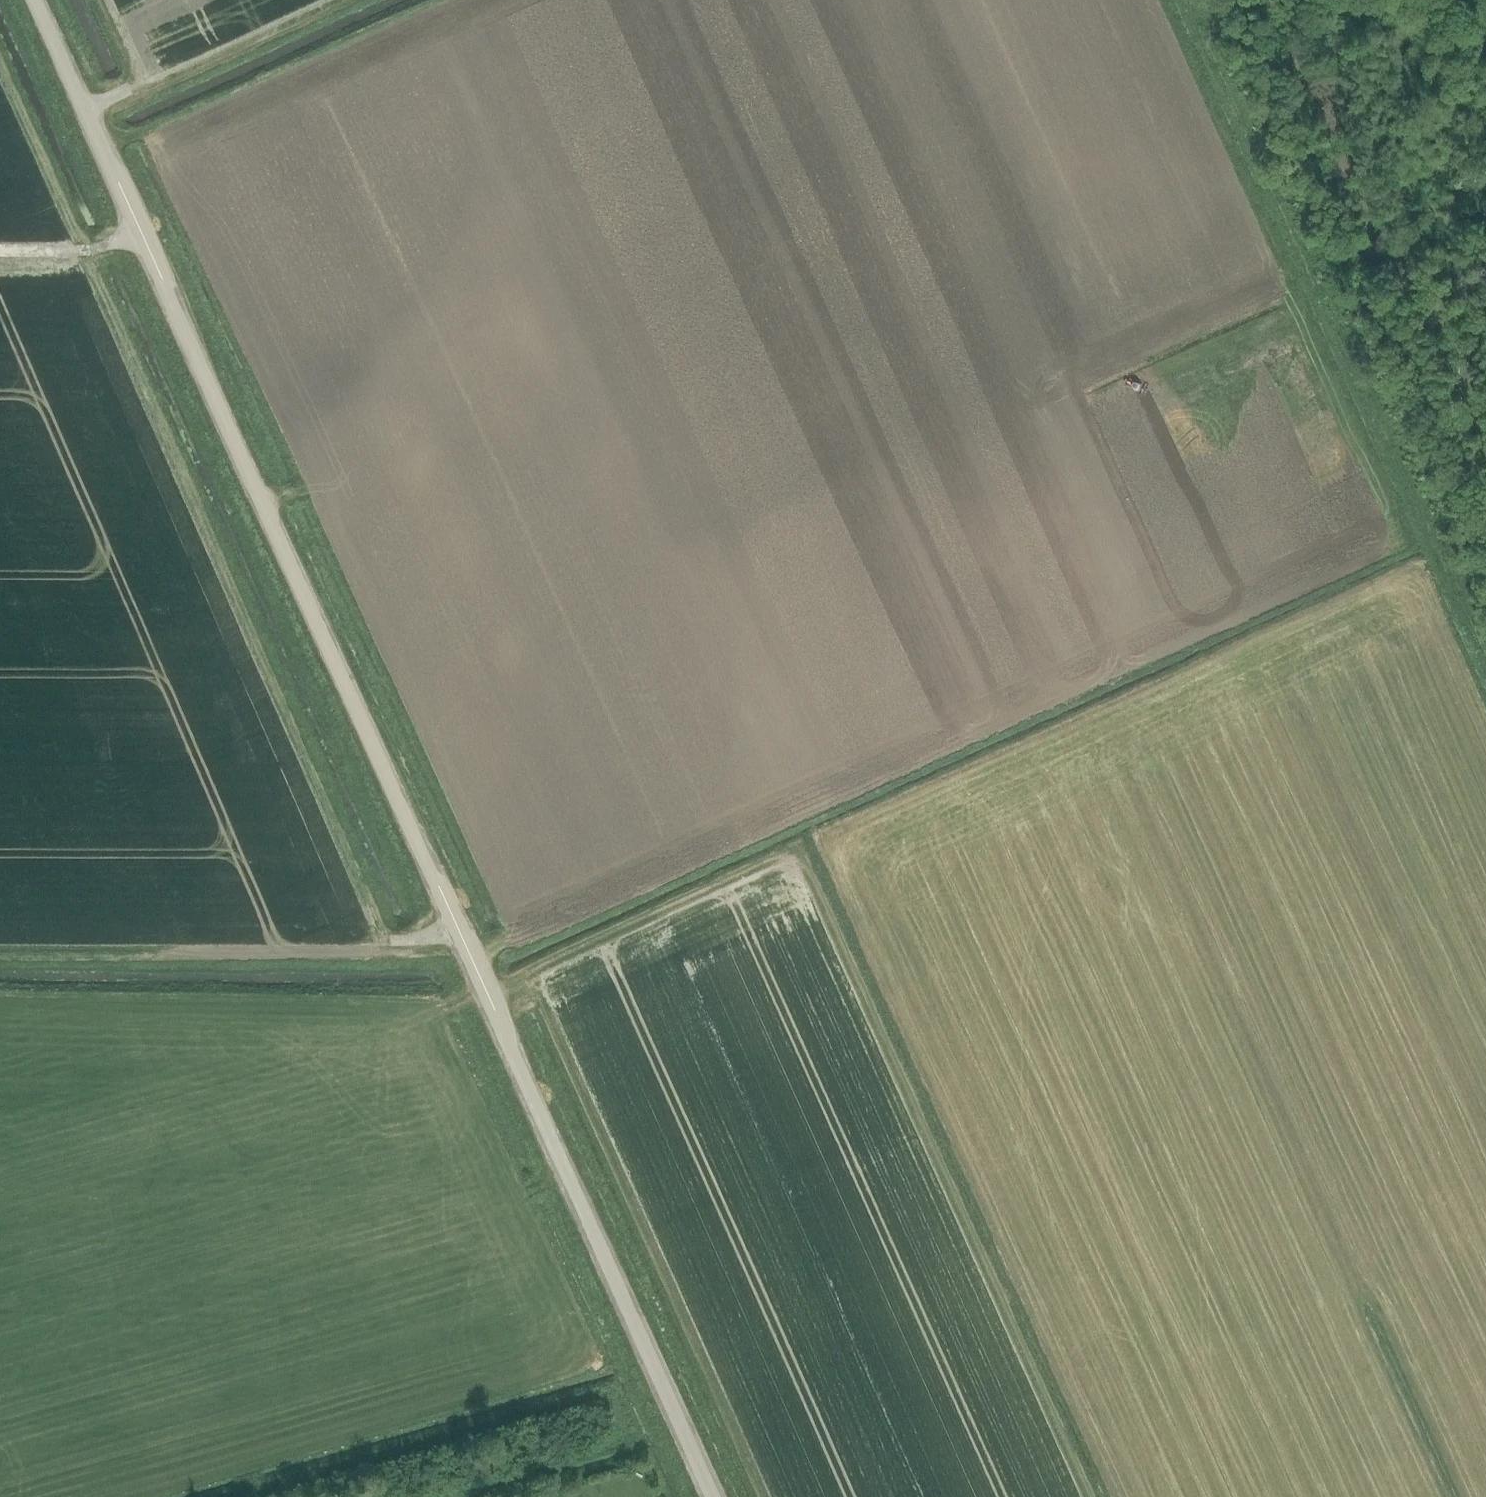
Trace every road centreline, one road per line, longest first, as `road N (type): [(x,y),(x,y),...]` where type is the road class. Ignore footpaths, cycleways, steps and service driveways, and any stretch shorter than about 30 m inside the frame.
road 1 (unclassified): [(710,1496),(30,0)]

